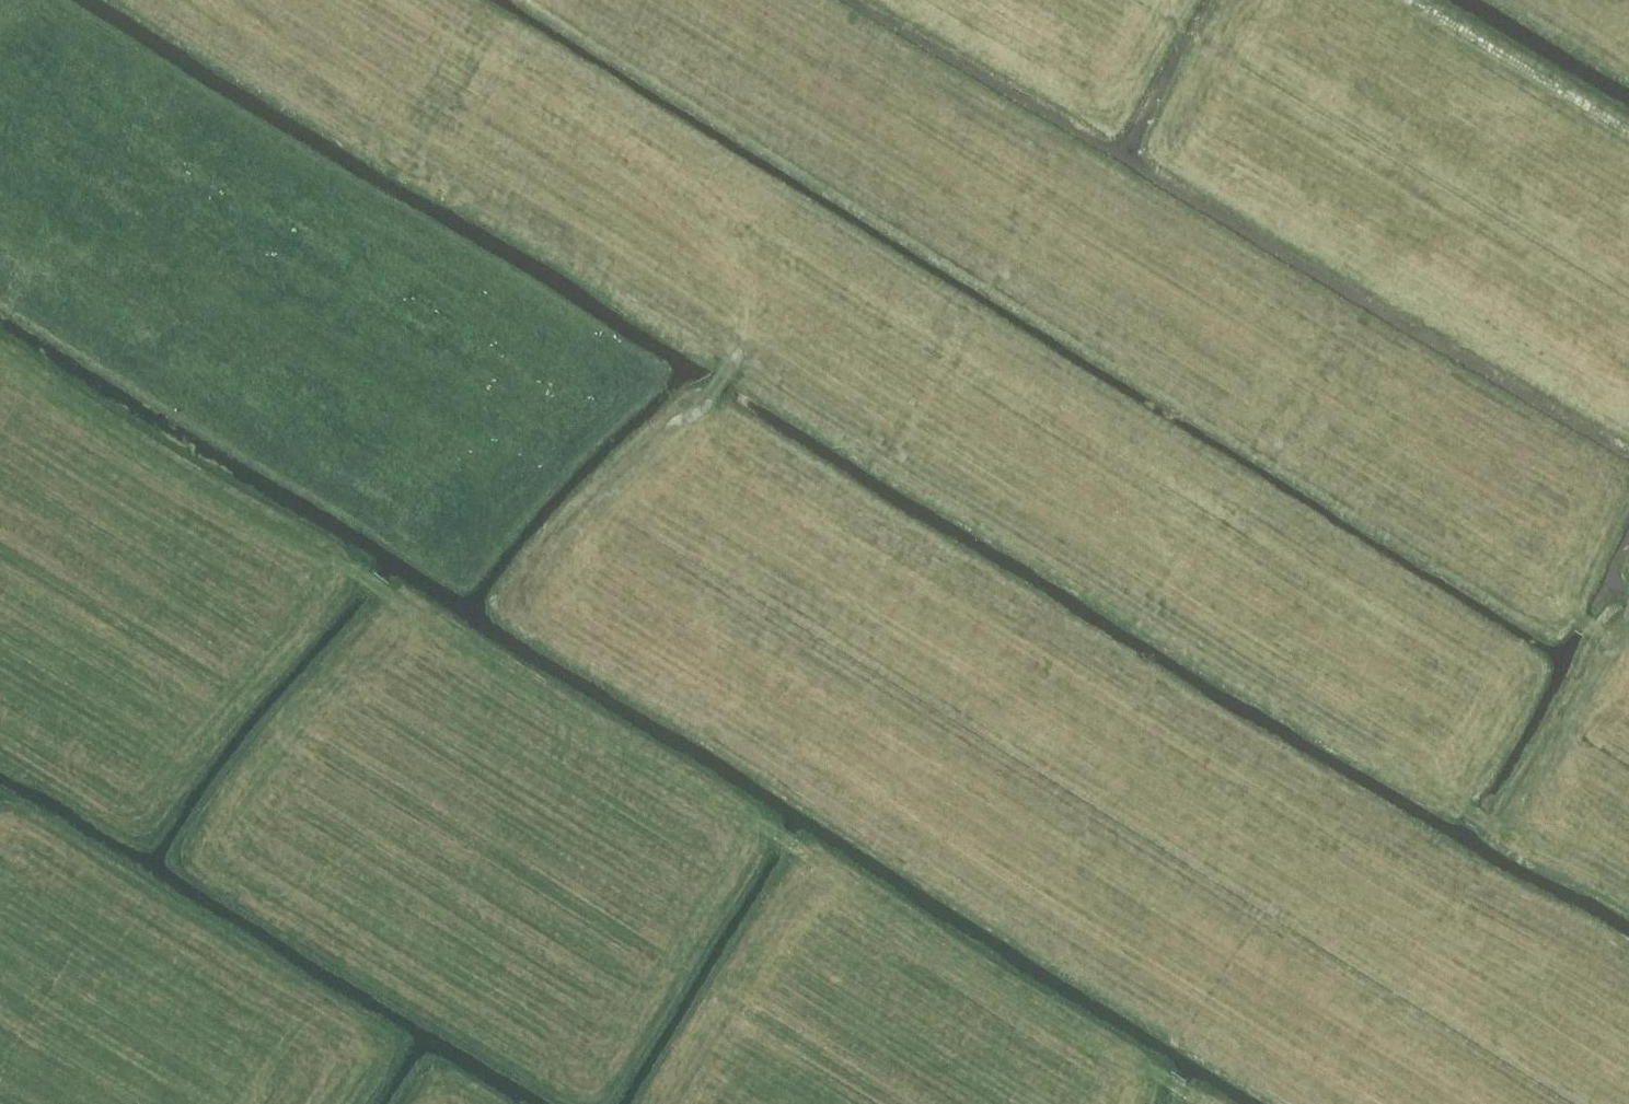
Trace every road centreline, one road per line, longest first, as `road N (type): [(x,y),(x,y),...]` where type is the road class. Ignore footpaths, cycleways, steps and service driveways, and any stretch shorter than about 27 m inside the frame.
road 1 (track): [(1628,130),(1415,0)]
road 2 (track): [(1628,616),(1615,637),(1456,552)]

